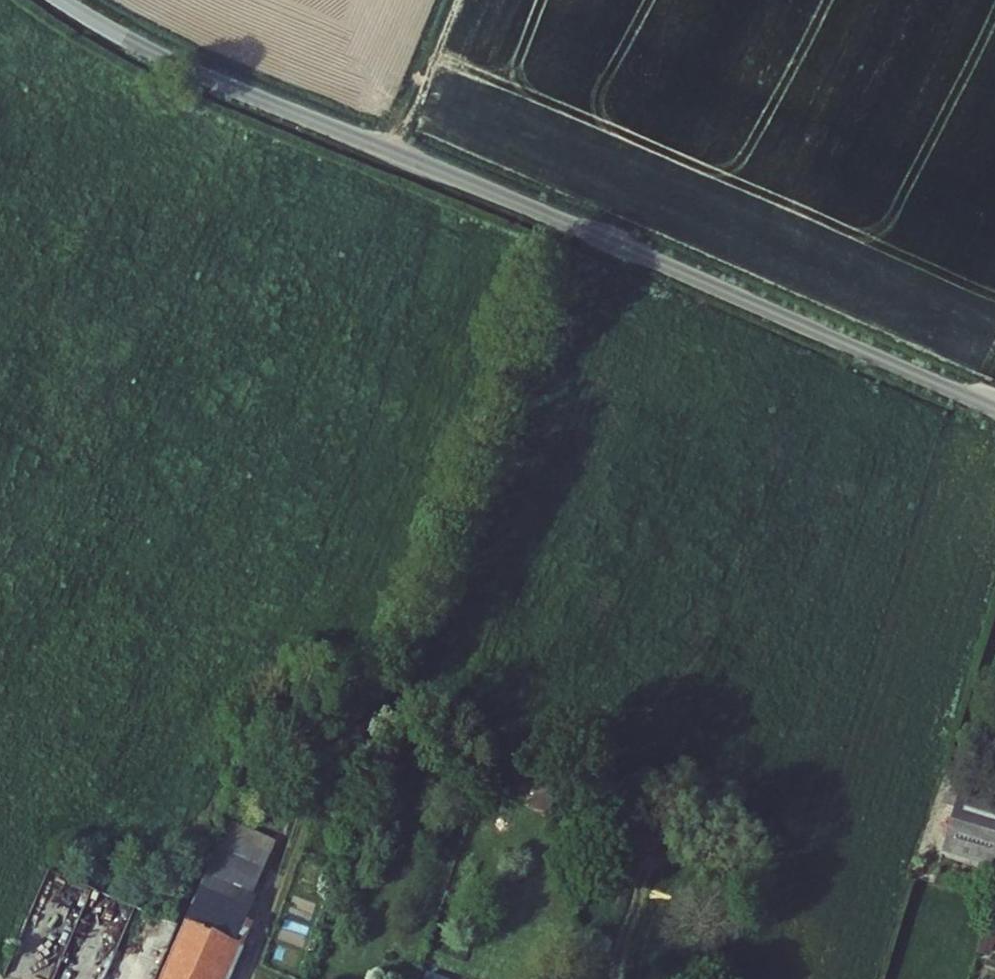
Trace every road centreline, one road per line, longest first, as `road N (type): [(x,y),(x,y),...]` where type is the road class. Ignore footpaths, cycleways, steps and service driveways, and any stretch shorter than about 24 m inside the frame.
road 1 (unclassified): [(994,406),(220,82),(61,0)]

